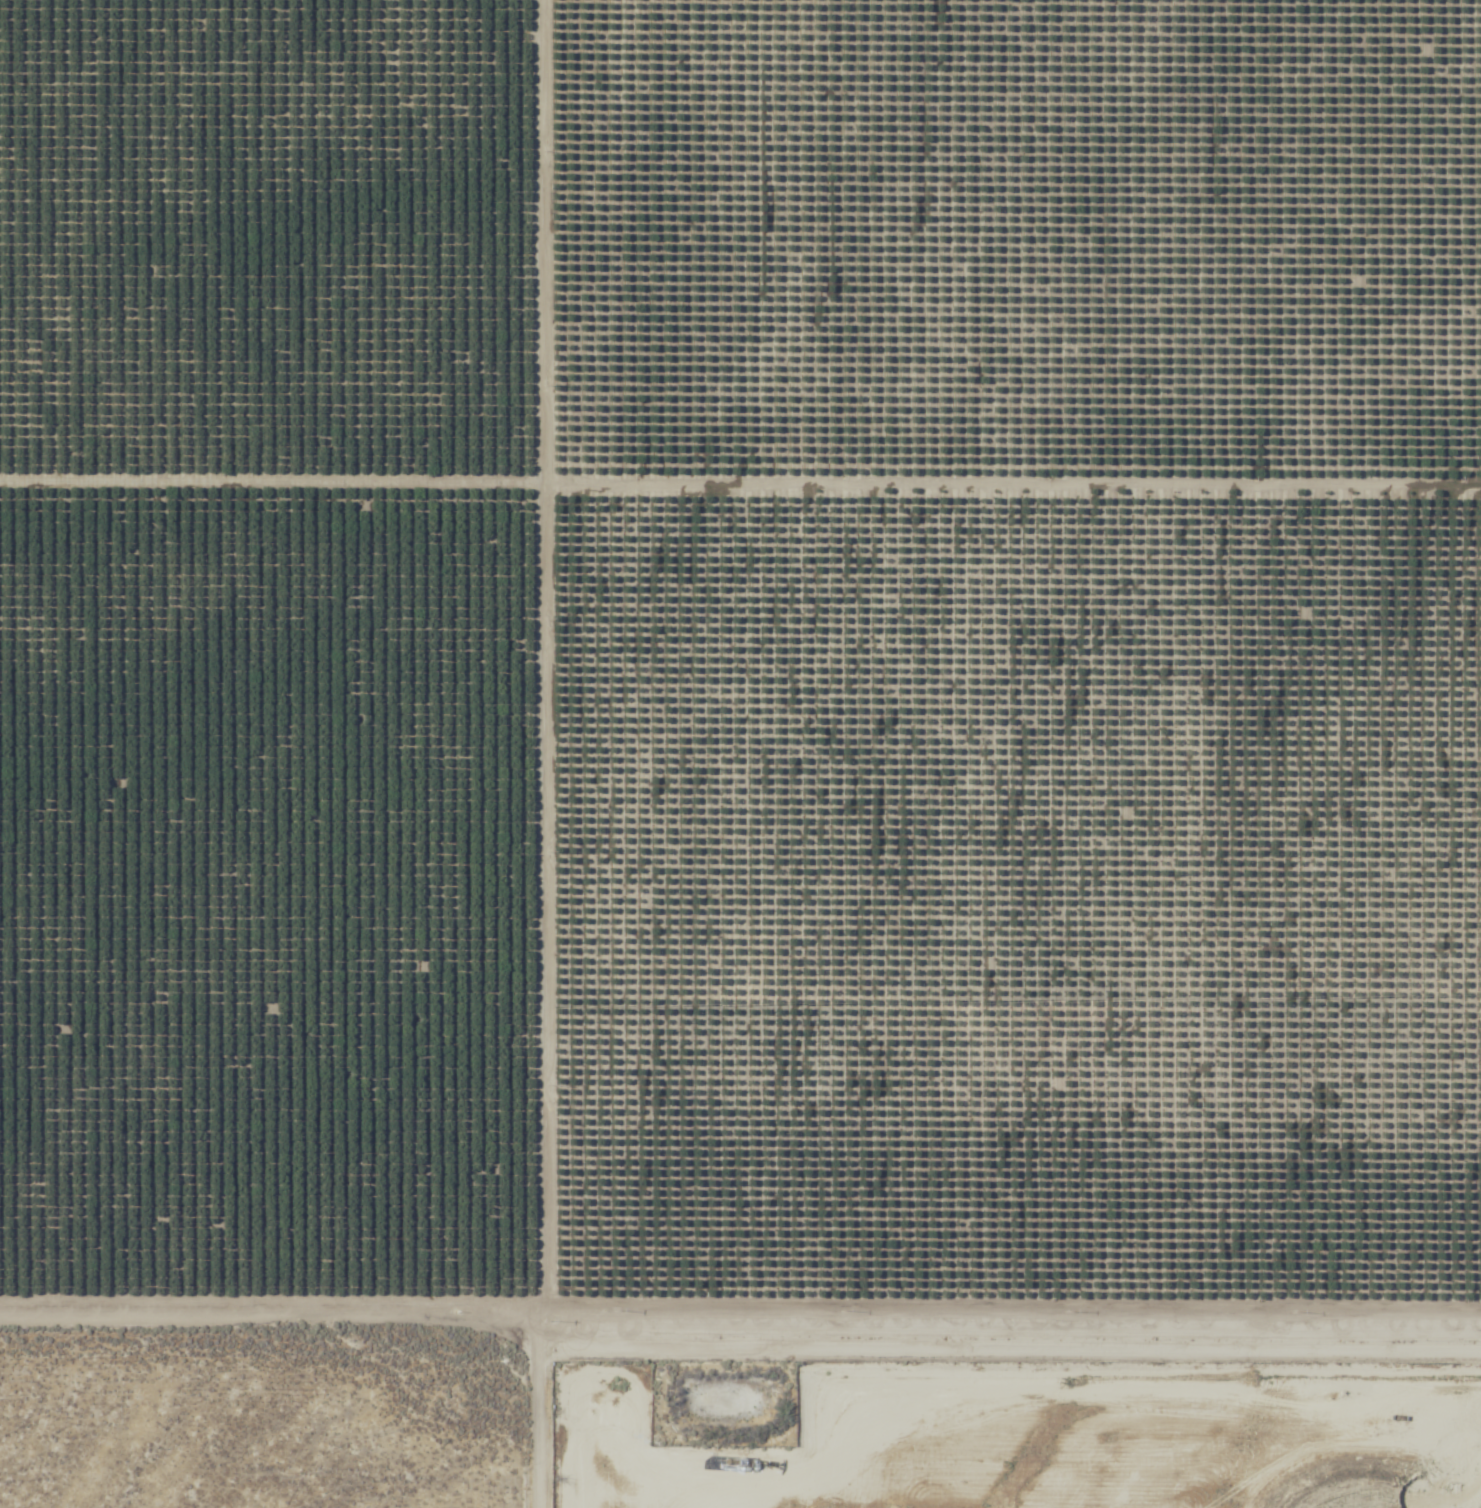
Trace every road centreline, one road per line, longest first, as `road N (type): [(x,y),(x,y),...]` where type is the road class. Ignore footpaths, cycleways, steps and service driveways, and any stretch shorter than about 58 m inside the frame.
road 1 (residential): [(0,1356),(1480,1357)]

